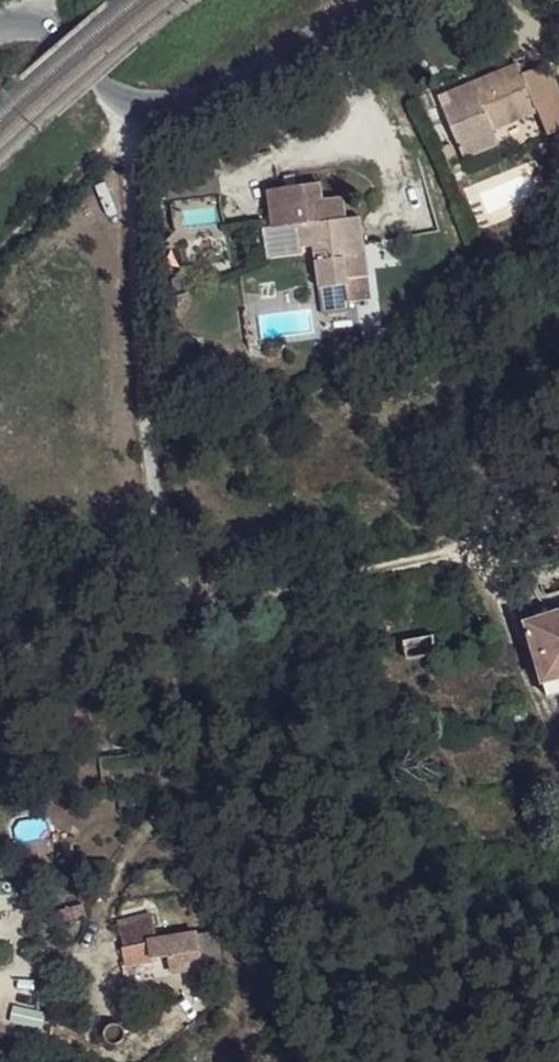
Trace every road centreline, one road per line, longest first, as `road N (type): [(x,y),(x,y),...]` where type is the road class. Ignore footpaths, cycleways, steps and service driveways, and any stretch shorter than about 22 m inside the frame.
road 1 (tertiary): [(352,0),(152,108),(126,102),(28,25),(0,30)]

